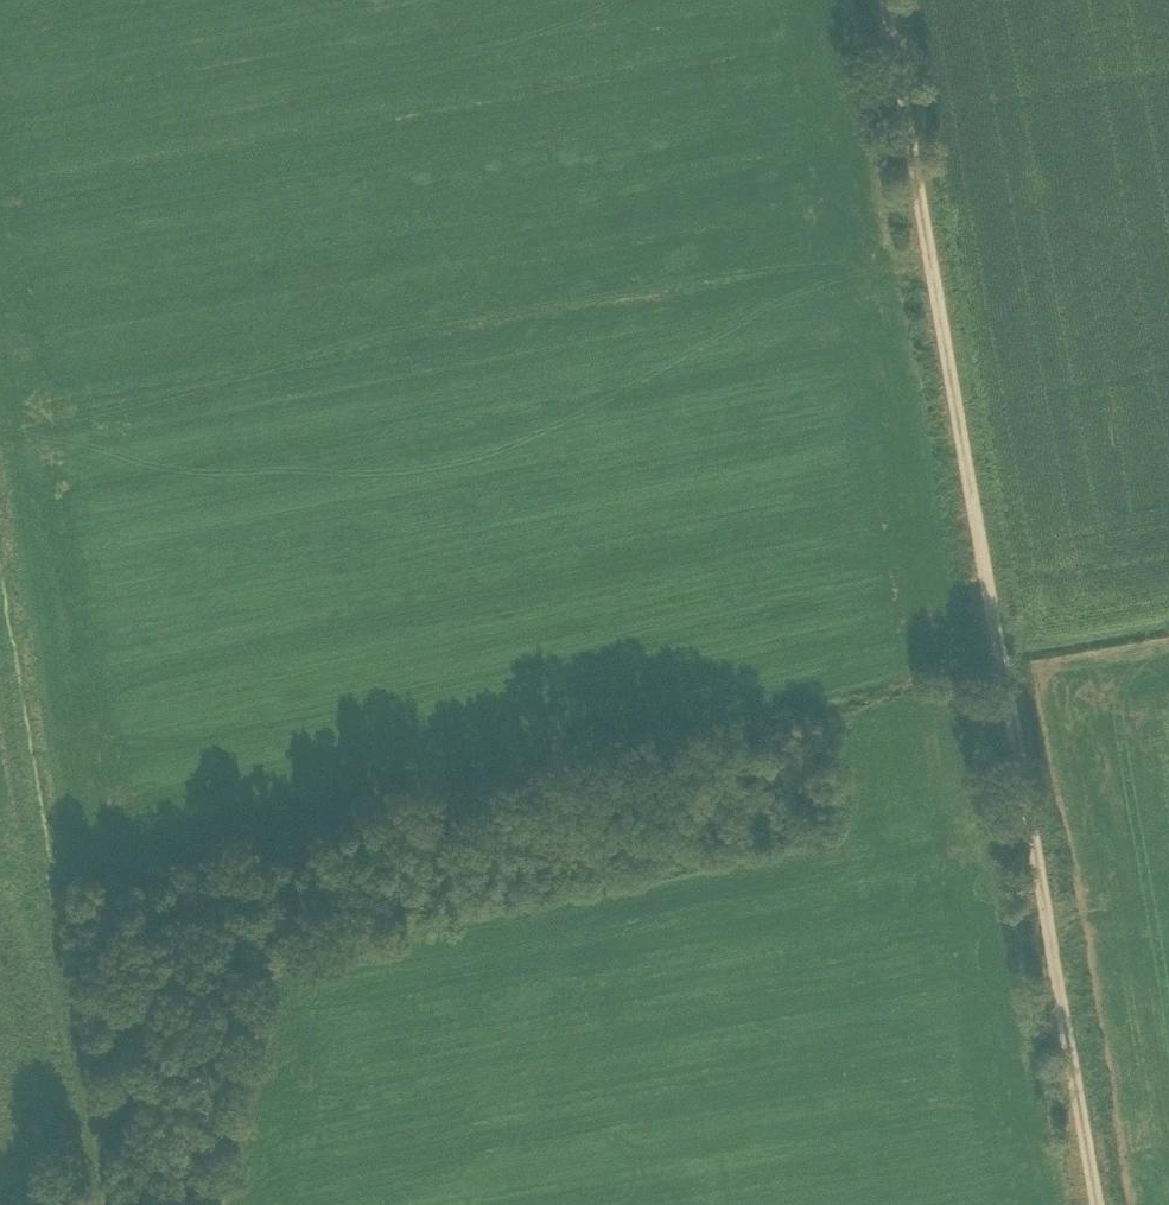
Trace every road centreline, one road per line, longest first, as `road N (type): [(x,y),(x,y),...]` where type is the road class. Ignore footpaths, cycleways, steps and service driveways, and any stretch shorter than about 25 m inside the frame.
road 1 (track): [(1100,1204),(881,0)]

